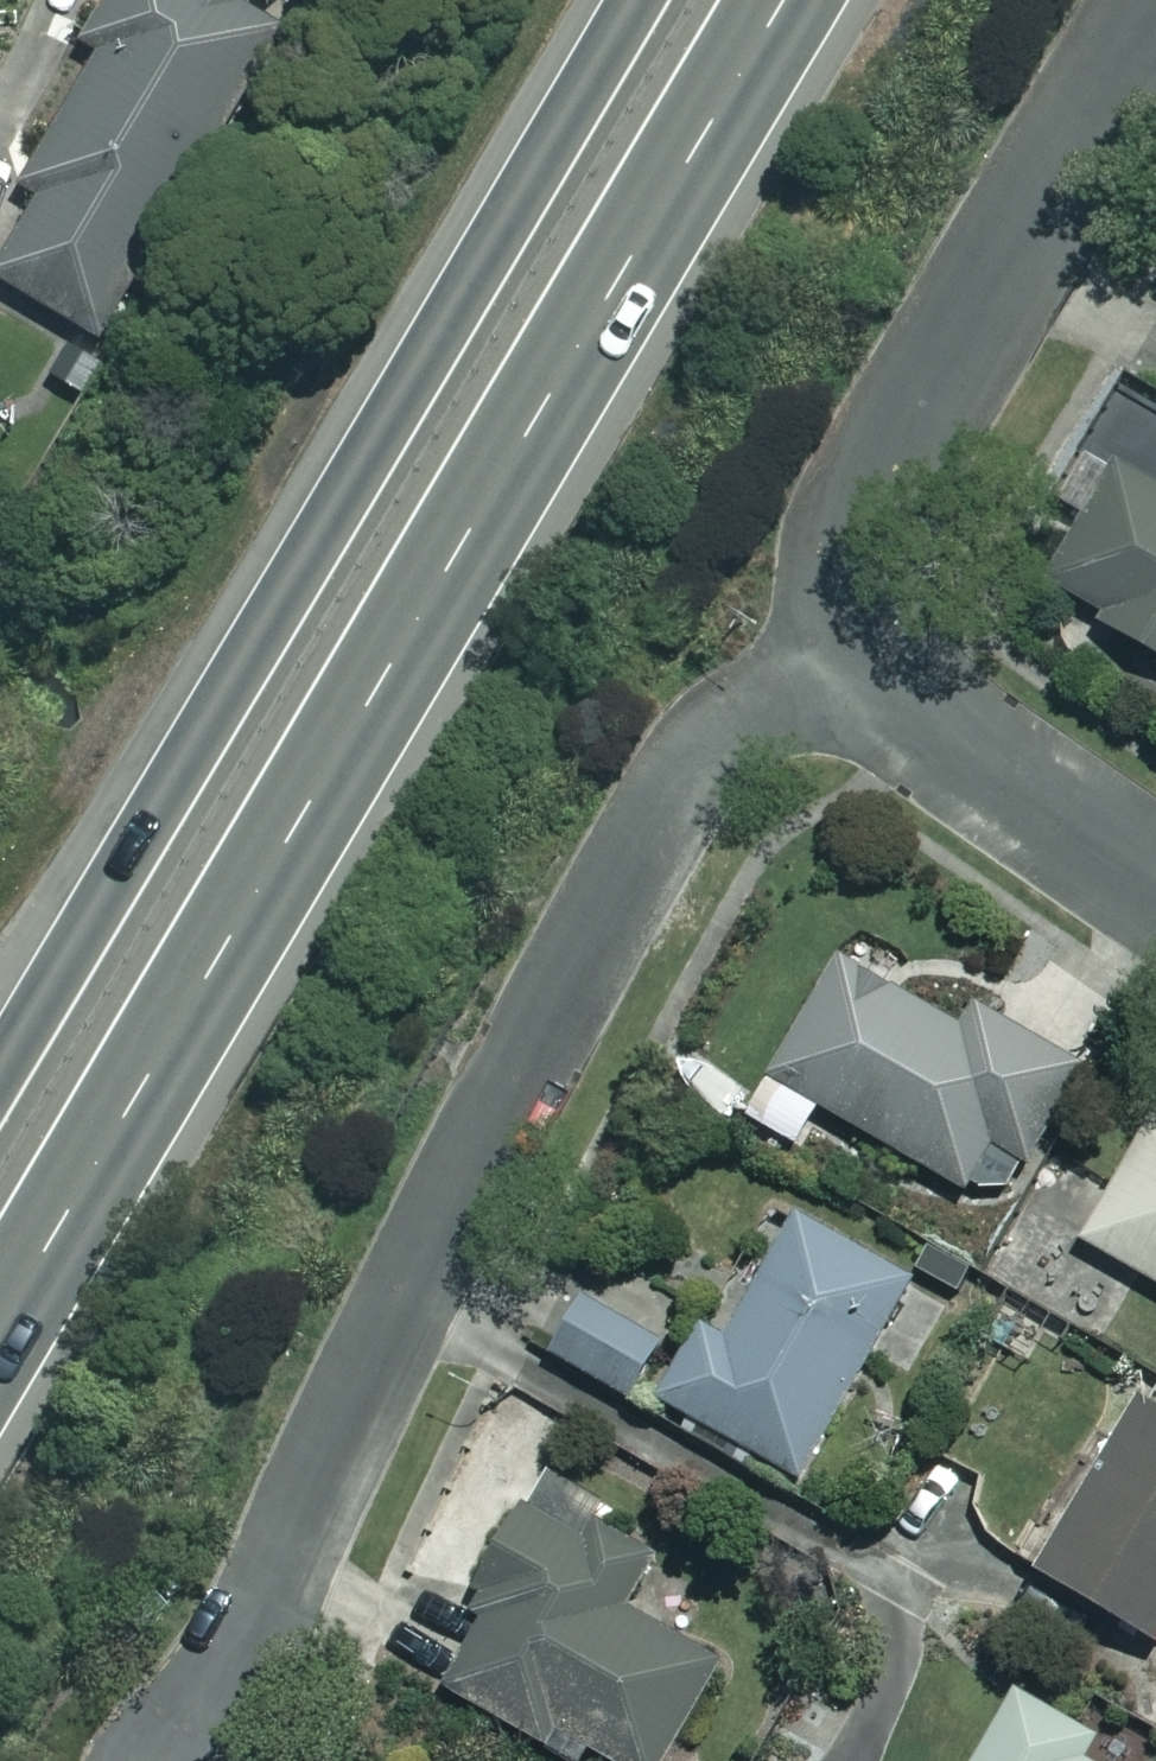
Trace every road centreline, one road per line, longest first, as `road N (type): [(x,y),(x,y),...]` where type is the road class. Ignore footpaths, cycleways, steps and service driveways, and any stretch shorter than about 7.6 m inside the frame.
road 1 (trunk): [(766,0),(0,1298)]
road 2 (residential): [(197,1760),(337,1430),(645,822),(684,762),(728,723),(781,695),(847,682)]
road 3 (trunk): [(0,1032),(614,0)]
road 4 (residential): [(1155,9),(848,551),(831,621),(847,682)]
road 5 (residential): [(847,682),(1155,895)]

